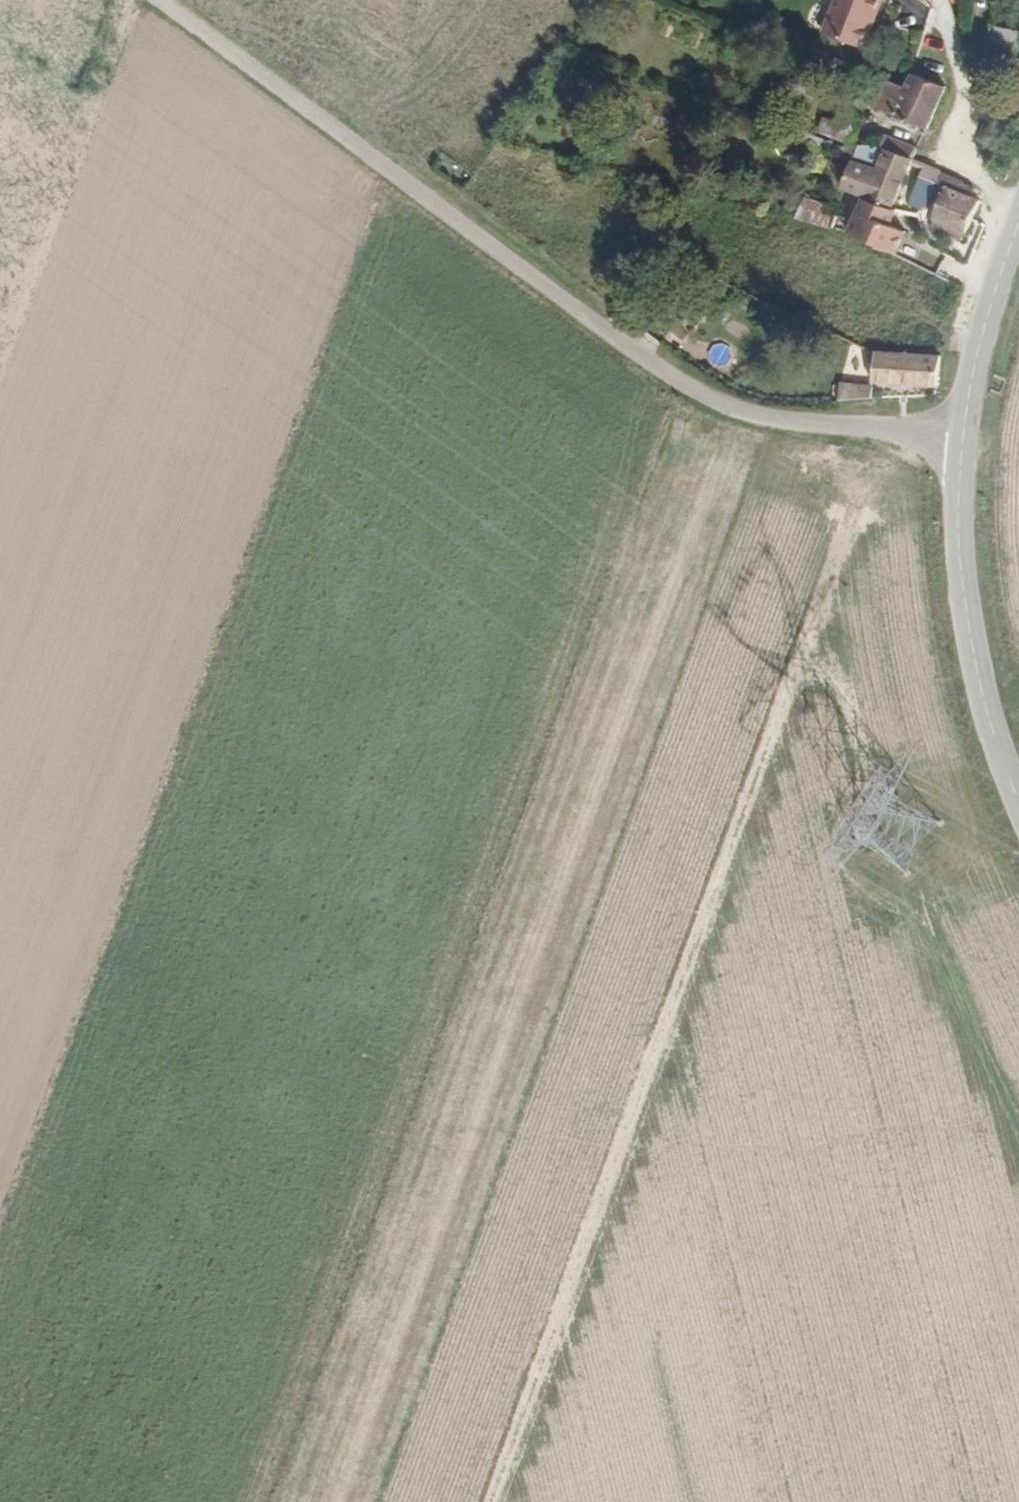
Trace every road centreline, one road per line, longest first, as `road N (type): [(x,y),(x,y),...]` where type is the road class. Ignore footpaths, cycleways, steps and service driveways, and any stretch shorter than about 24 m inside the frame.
road 1 (tertiary): [(160,0),(656,366),(729,407),(786,423),(960,430)]
road 2 (secondary): [(1018,800),(1001,758),(961,571),(960,430)]
road 3 (secondary): [(960,430),(1018,220)]

